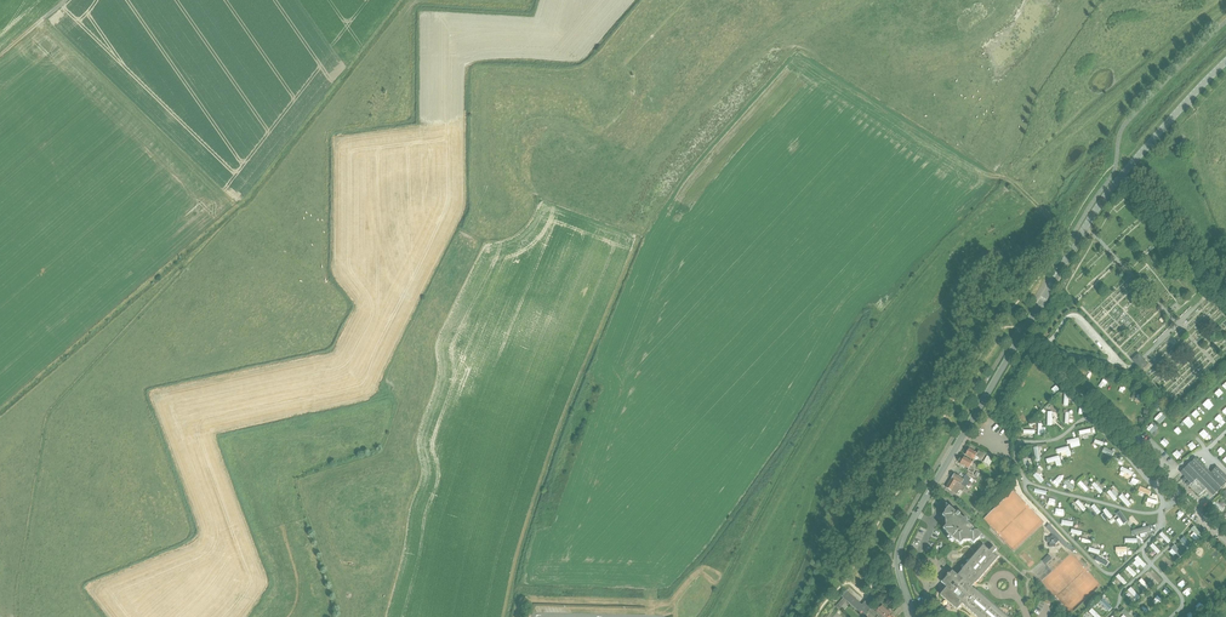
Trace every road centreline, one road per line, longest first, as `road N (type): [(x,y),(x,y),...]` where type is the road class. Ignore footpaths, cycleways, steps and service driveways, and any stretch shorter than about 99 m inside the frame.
road 1 (secondary): [(913,616),(898,570),(902,540),(1112,186),(1225,63)]

